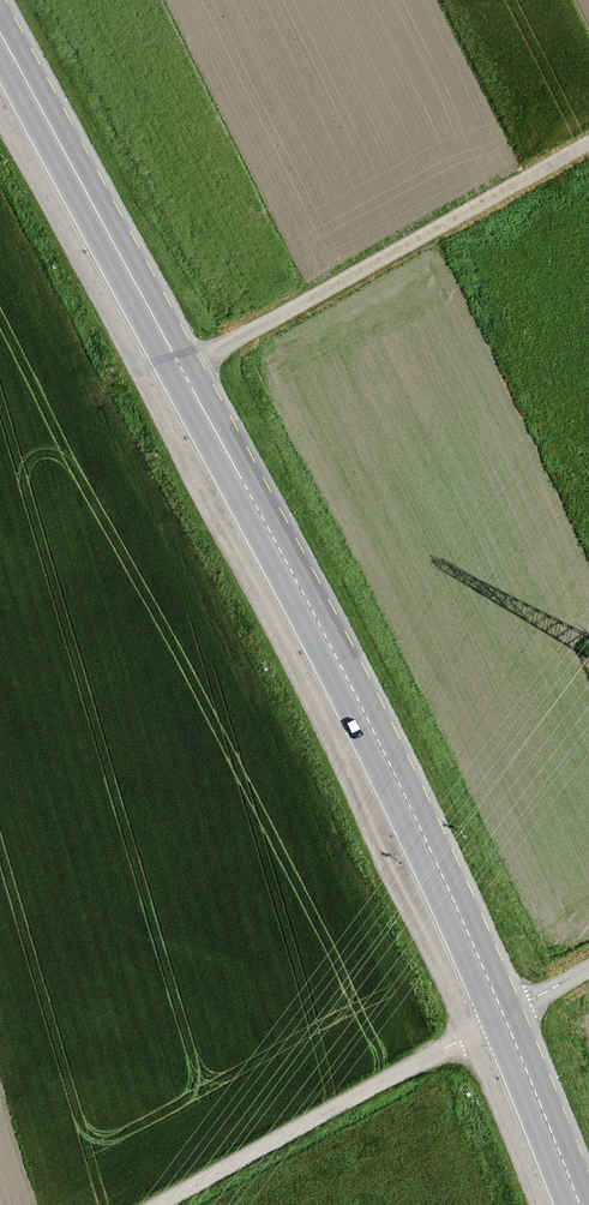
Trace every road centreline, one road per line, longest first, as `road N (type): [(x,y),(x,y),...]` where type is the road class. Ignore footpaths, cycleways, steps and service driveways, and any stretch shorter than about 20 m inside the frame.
road 1 (primary): [(0,34),(379,742),(581,1204)]
road 2 (track): [(588,969),(160,1204)]
road 3 (track): [(183,371),(588,145)]

